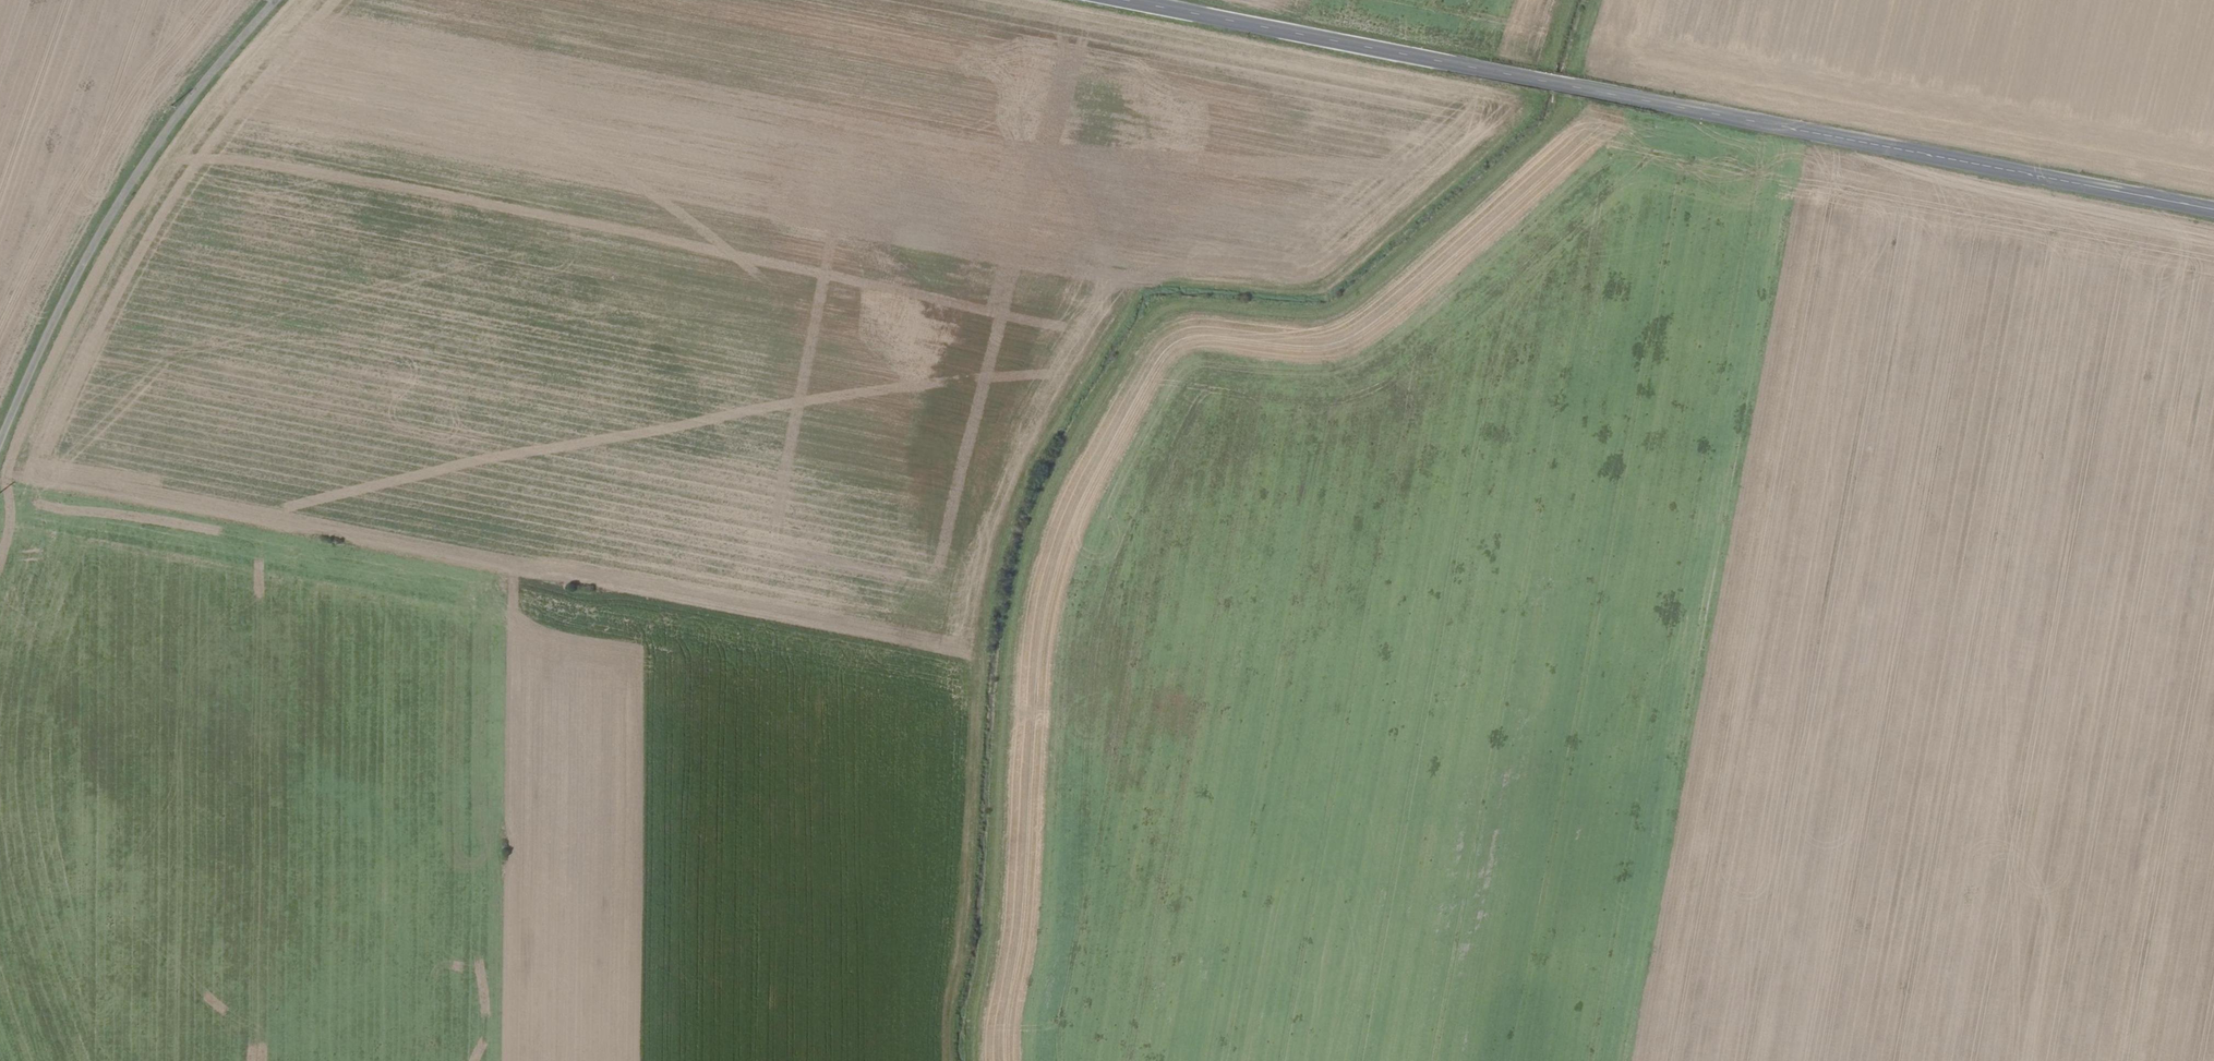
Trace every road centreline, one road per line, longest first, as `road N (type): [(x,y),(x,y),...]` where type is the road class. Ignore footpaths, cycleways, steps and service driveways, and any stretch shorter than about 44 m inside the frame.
road 1 (primary): [(1125,0),(2213,209)]
road 2 (unclassified): [(0,449),(30,373),(125,193),(225,58),(278,0)]

